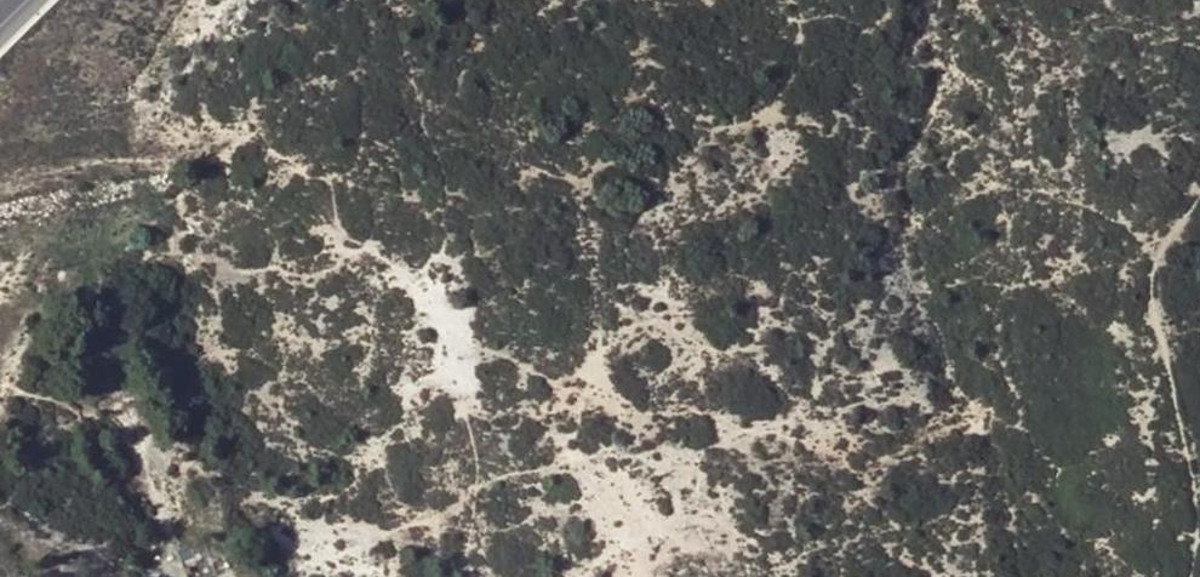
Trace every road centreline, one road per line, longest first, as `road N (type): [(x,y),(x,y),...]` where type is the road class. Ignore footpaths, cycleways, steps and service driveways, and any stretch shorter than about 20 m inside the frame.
road 1 (track): [(0,296),(8,286),(117,253)]

